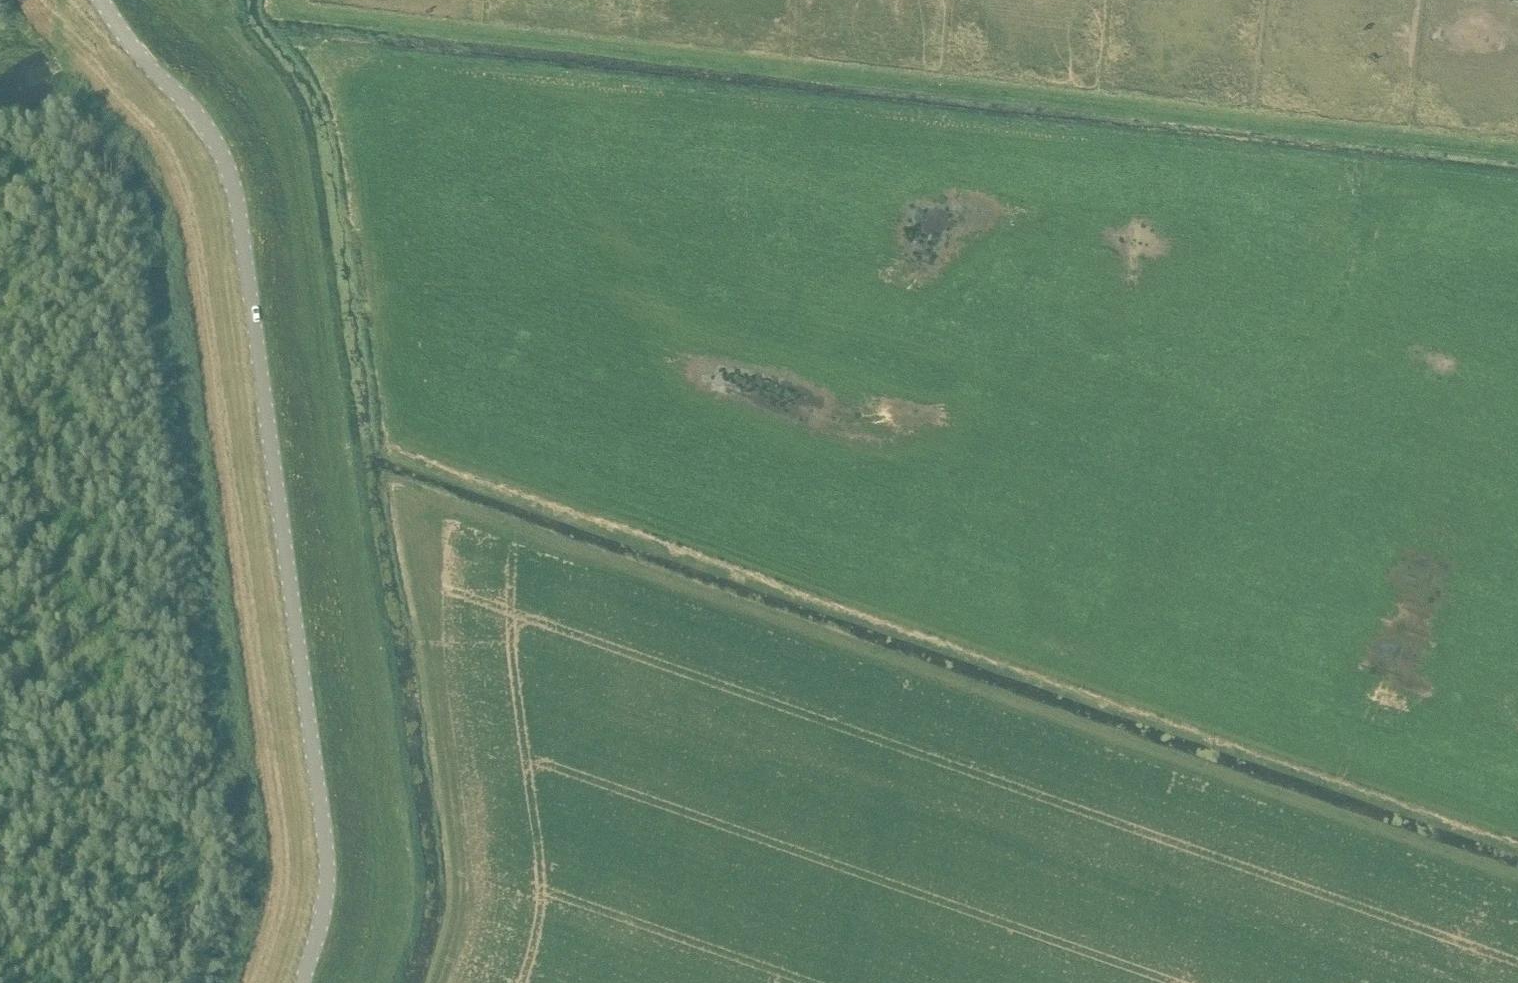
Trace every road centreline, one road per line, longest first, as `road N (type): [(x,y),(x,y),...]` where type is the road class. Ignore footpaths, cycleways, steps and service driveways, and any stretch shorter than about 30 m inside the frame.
road 1 (unclassified): [(302,982),(328,889),(228,181),(202,129),(101,0)]

